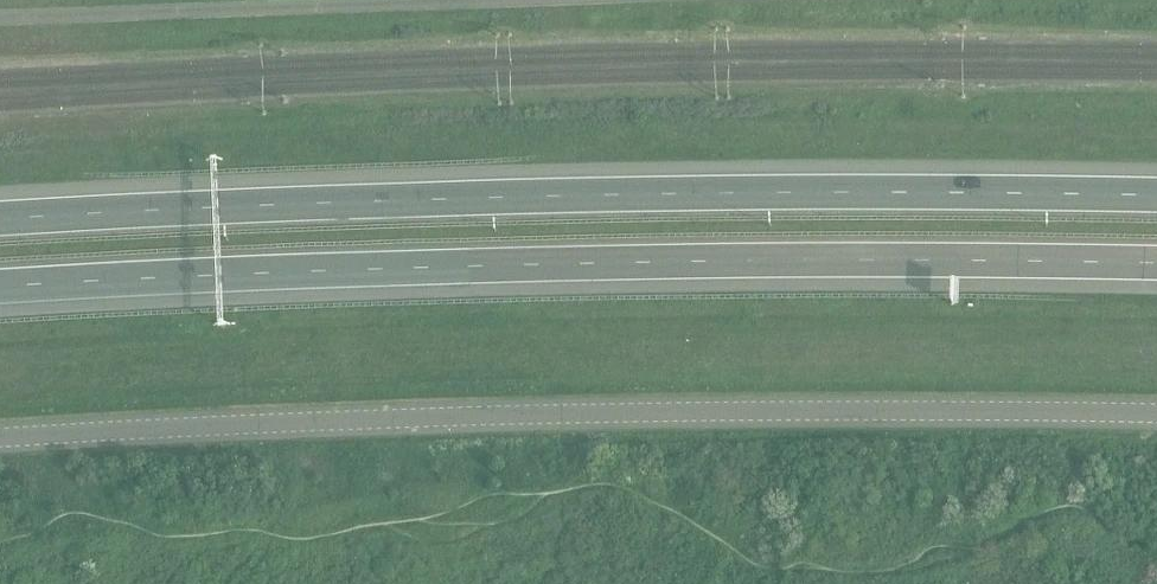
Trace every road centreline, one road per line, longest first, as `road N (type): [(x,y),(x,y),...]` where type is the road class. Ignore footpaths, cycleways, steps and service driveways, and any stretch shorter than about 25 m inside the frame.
road 1 (unclassified): [(0,440),(571,415),(1156,418)]
road 2 (trunk): [(1156,195),(499,198),(0,219)]
road 3 (trunk): [(0,286),(472,267),(1156,264)]

